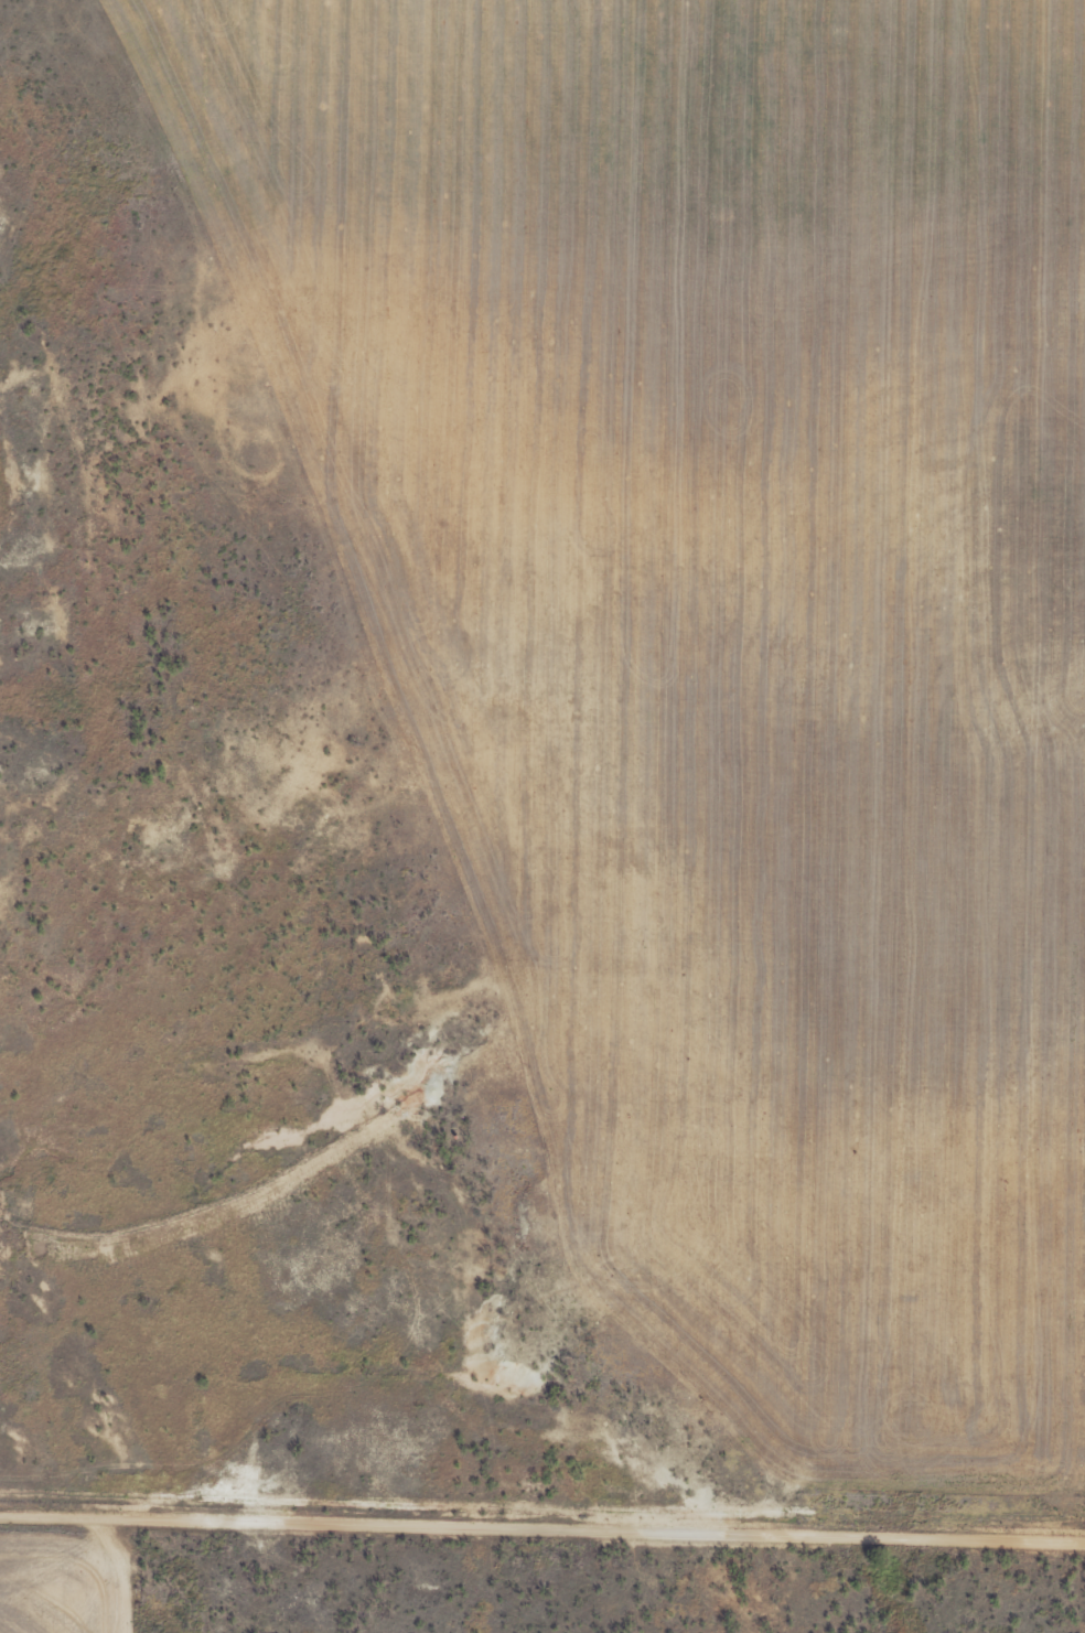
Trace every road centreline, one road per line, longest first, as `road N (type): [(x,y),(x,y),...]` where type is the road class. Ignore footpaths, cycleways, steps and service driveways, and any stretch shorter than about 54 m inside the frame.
road 1 (residential): [(1084,1538),(0,1511)]

